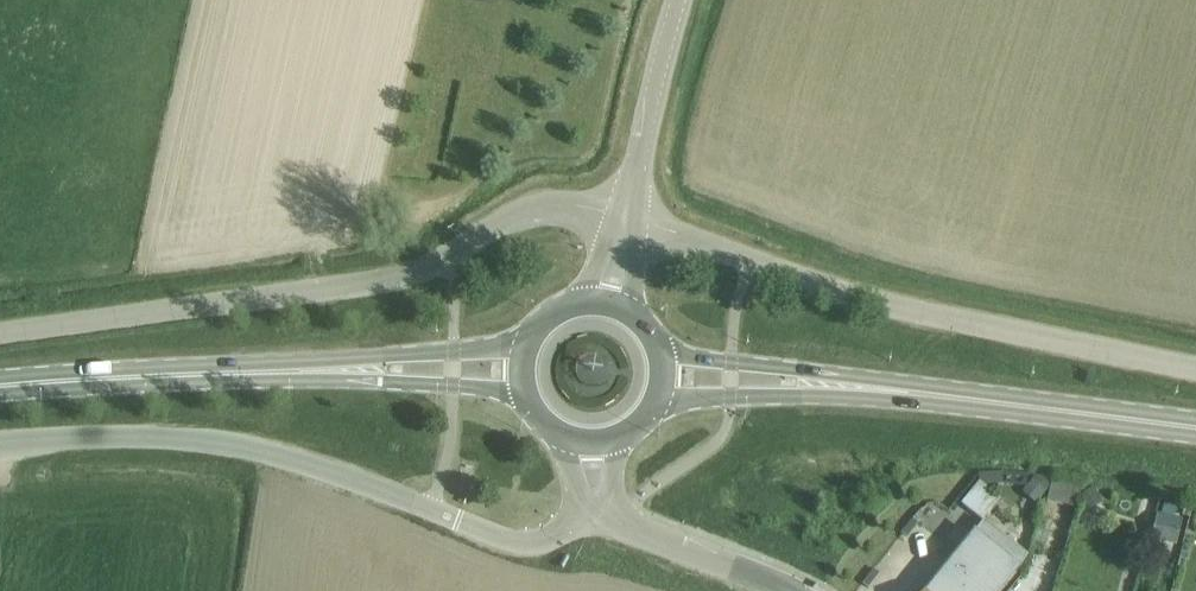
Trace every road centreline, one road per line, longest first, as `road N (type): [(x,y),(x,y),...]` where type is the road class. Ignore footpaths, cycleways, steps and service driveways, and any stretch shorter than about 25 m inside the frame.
road 1 (unclassified): [(0,333),(384,280),(454,254),(535,203),(571,204),(627,222)]
road 2 (unclassified): [(0,445),(107,436),(258,447),(510,542),(543,541),(604,517)]
road 3 (unclassified): [(1195,354),(879,305),(627,222)]
road 4 (primary): [(0,390),(308,370)]
road 5 (primary): [(1195,432),(908,391)]
road 6 (primary): [(908,391),(660,355)]
road 7 (primary): [(658,402),(908,391)]
road 8 (tertiary): [(627,222),(682,0)]
road 9 (primary): [(530,344),(308,370)]
road 10 (primary): [(308,370),(526,399)]
road 11 (tertiary): [(789,590),(604,517)]

